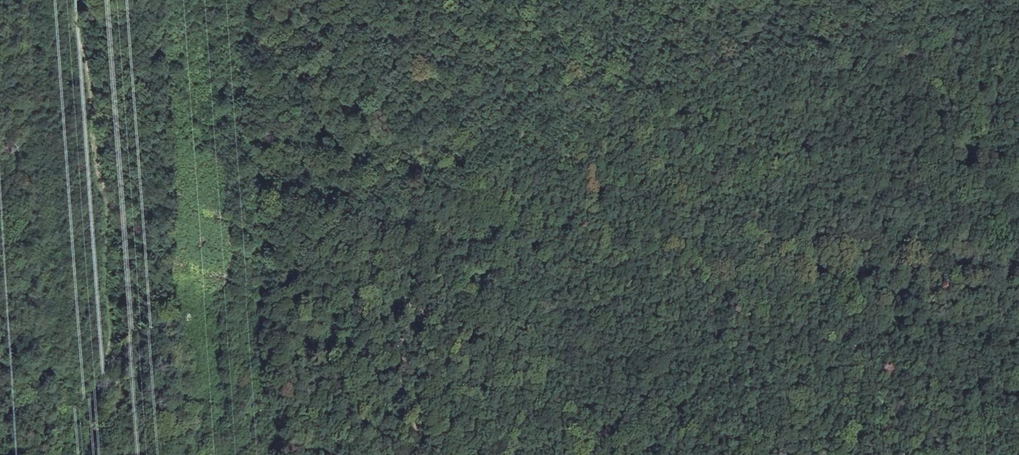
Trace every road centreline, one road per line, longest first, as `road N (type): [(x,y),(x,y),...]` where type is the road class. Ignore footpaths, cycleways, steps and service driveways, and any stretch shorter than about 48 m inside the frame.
road 1 (track): [(80,0),(75,14),(100,181),(110,338),(92,454)]

